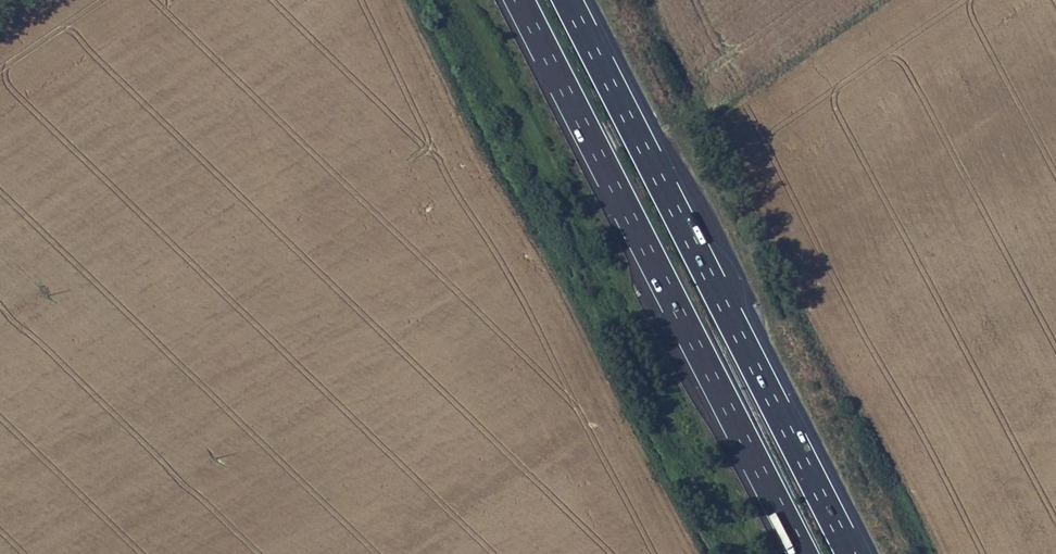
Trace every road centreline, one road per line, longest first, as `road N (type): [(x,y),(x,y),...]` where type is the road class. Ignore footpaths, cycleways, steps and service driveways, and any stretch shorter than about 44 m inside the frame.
road 1 (motorway): [(852,553),(568,0)]
road 2 (motorway): [(521,0),(803,553)]

